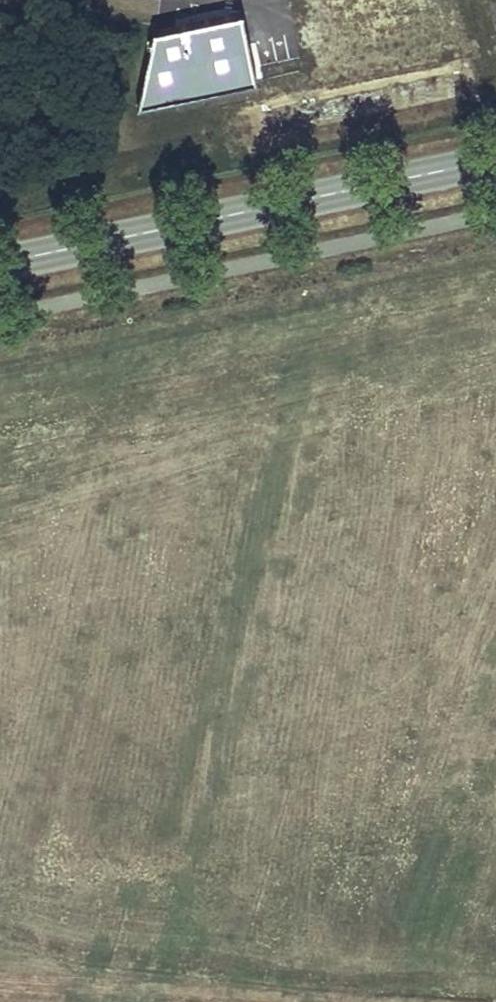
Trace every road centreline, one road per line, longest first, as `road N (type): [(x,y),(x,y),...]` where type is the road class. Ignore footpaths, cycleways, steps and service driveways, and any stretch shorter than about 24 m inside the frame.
road 1 (secondary): [(0,263),(495,161)]

